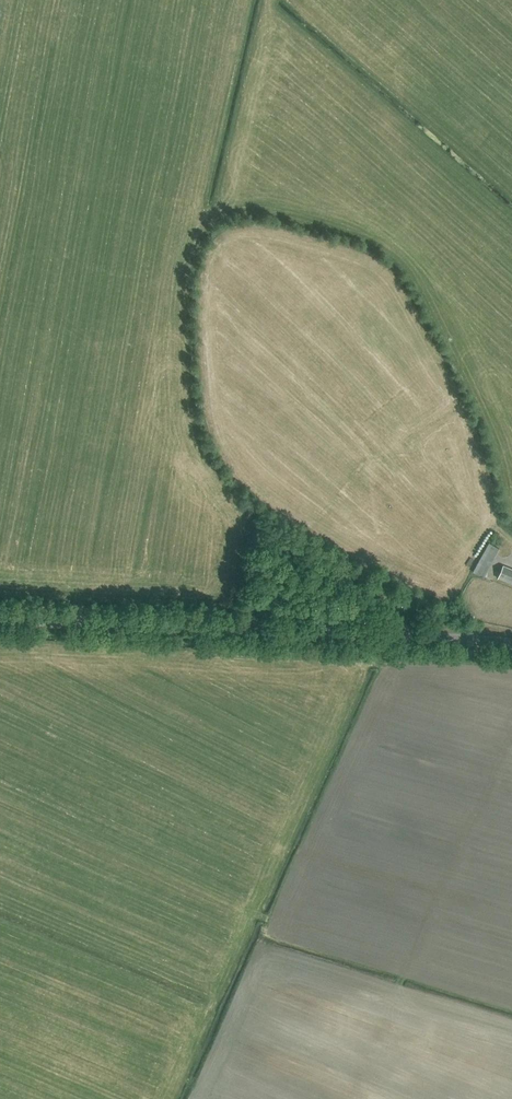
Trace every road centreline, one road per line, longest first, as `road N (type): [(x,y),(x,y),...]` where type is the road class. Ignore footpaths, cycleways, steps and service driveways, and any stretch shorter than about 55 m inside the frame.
road 1 (tertiary): [(511,648),(0,615)]

